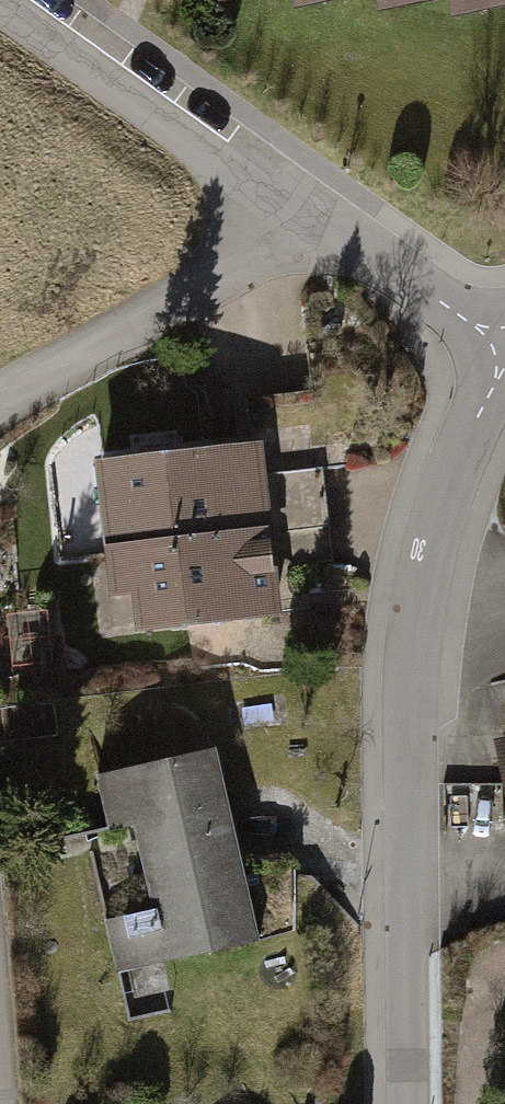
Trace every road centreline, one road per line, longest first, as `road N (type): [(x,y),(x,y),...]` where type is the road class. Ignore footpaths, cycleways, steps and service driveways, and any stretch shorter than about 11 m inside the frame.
road 1 (residential): [(410,1103),(414,735),(434,516),(504,349)]
road 2 (residential): [(315,218),(12,0)]
road 3 (residential): [(0,401),(315,218)]
road 4 (residential): [(504,343),(315,218)]

